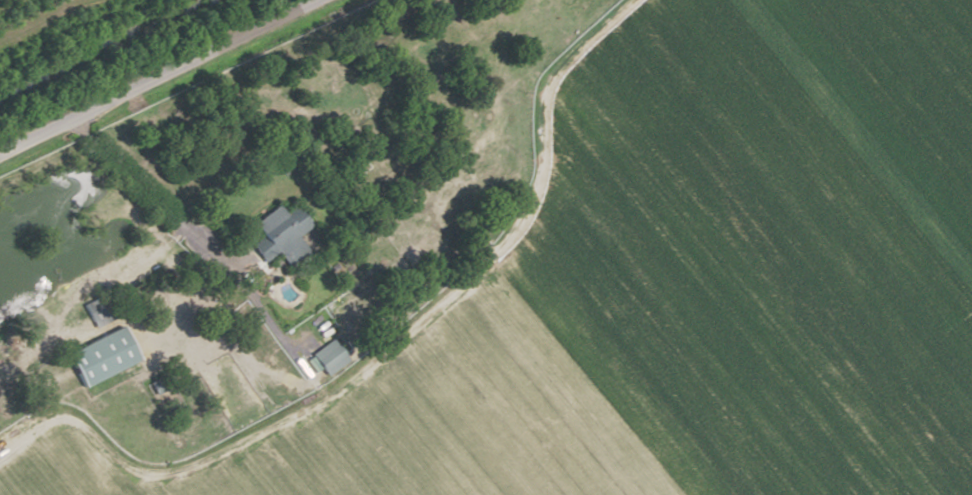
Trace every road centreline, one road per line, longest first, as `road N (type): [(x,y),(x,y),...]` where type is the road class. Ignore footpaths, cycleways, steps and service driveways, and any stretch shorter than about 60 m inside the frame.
road 1 (track): [(0,440),(46,413),(74,421),(124,468),(179,470),(309,409),(365,372),(445,303),(520,213),(535,184),(546,103),(559,75),(635,0)]
road 2 (tertiary): [(0,155),(328,0)]
road 3 (track): [(971,264),(731,0)]

